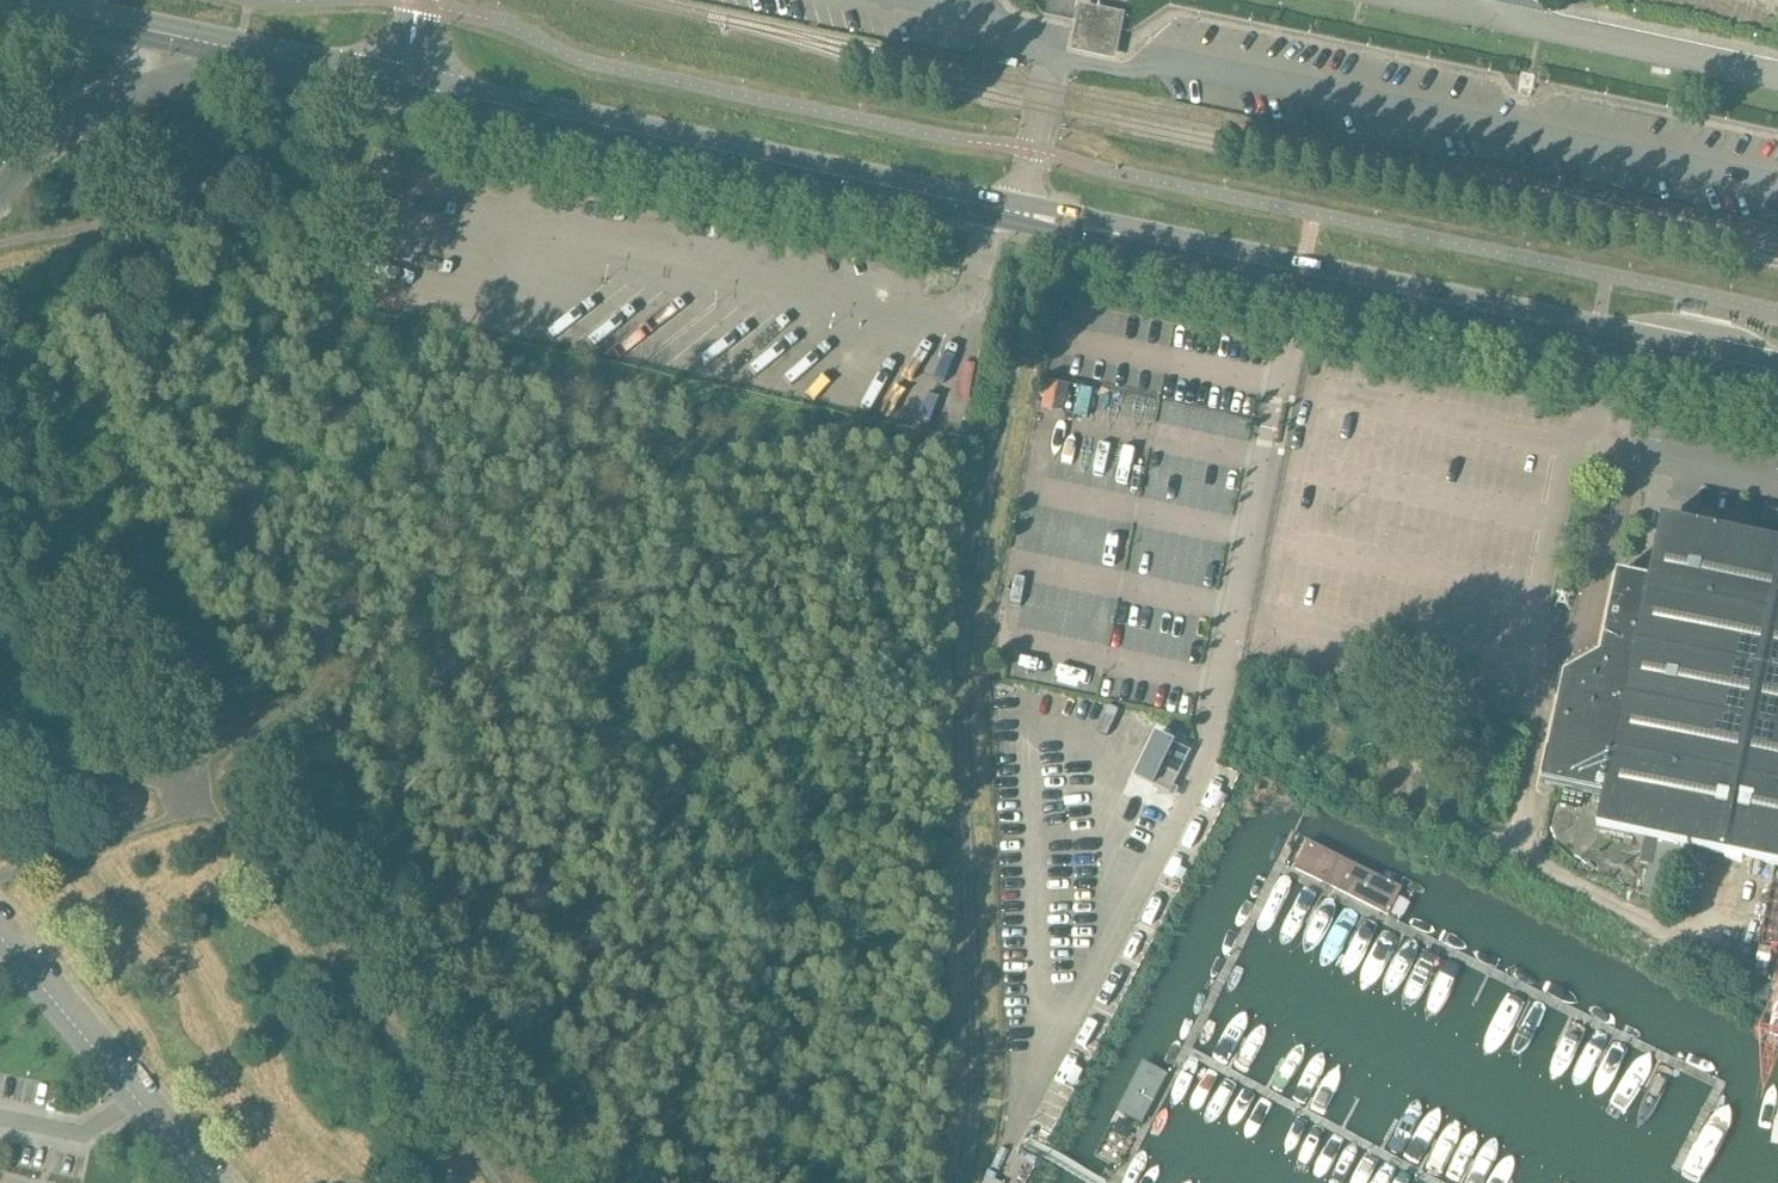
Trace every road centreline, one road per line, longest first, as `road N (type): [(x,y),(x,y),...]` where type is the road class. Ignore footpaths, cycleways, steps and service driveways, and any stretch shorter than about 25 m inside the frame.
road 1 (tertiary): [(1777,372),(1026,214)]
road 2 (tertiary): [(1026,214),(401,82)]
road 3 (residential): [(134,1101),(0,932)]
road 4 (tertiary): [(401,82),(237,49)]
road 5 (residential): [(0,1121),(83,1138),(134,1101)]
road 6 (tertiary): [(237,49),(99,20)]

